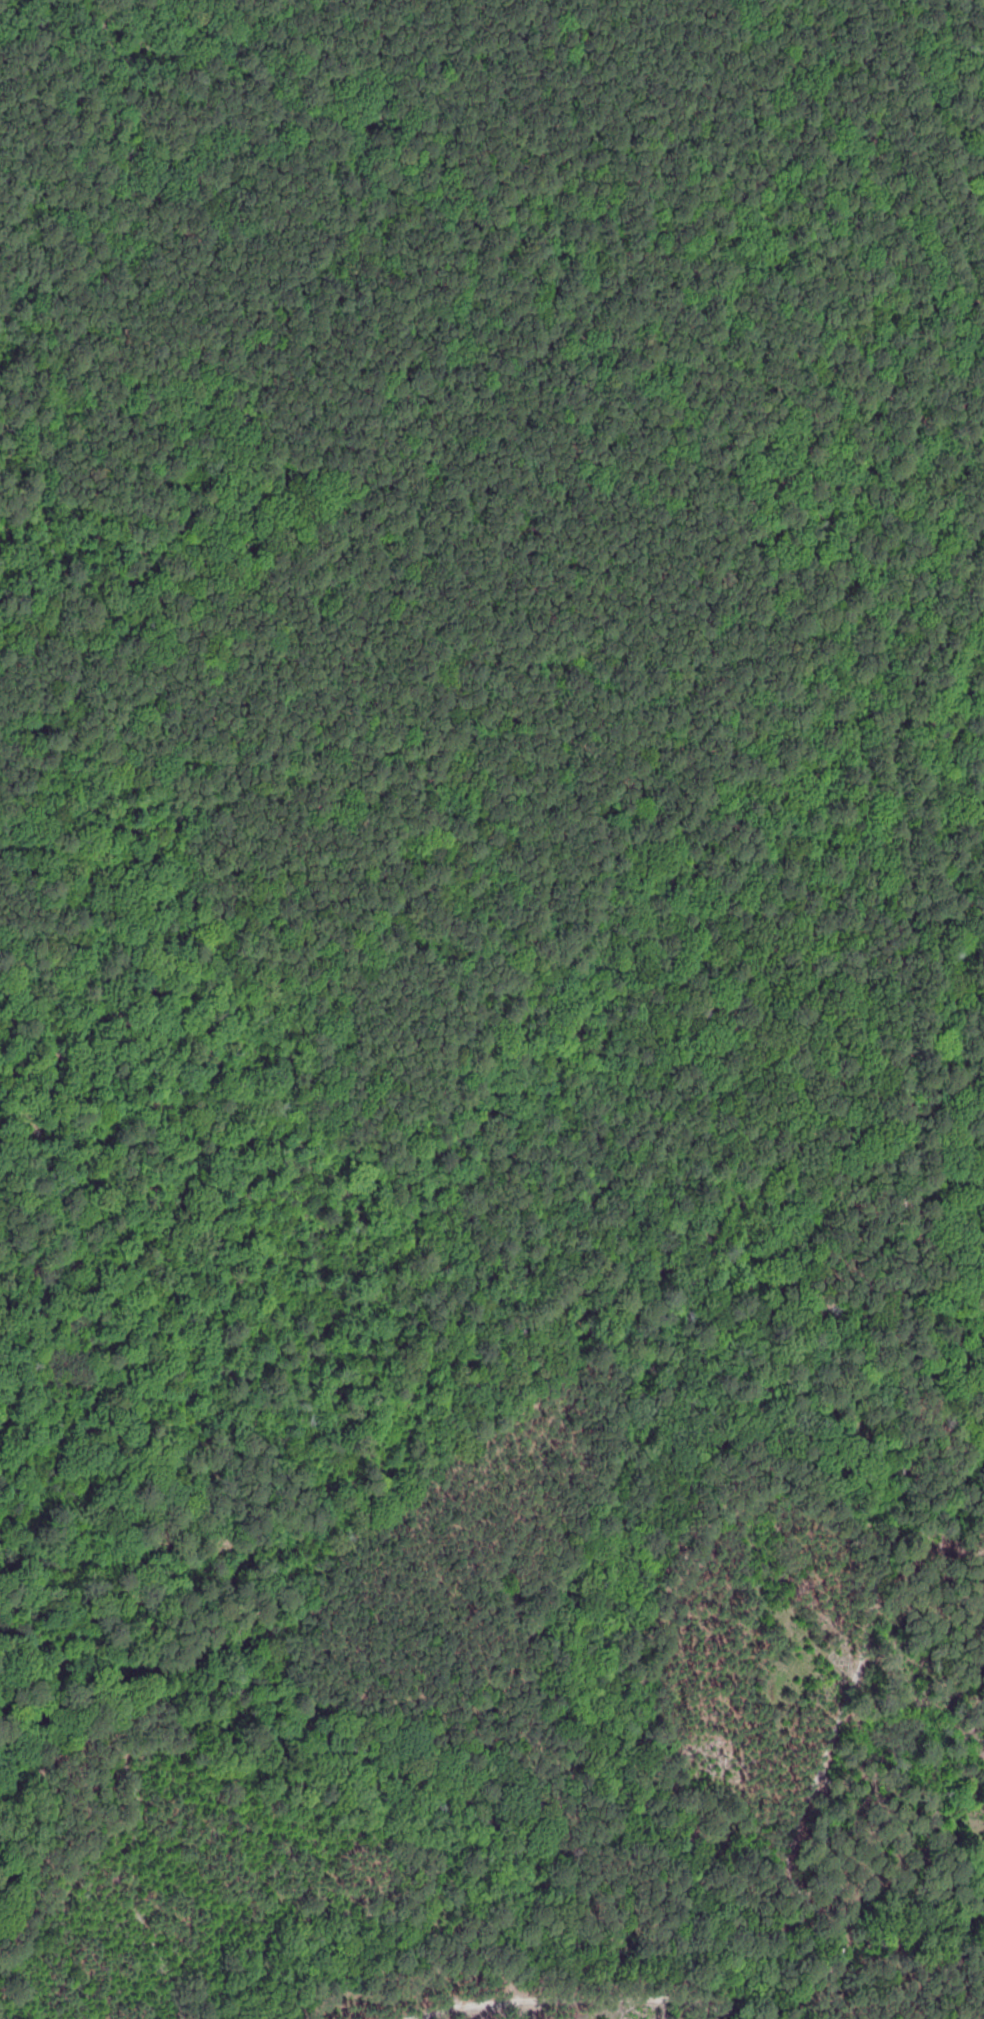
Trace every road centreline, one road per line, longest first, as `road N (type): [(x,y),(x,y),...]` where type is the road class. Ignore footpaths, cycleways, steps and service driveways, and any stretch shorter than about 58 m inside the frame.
road 1 (track): [(406,2018),(495,2001),(802,1994),(856,1945),(835,1818),(845,1727),(904,1547),(951,1277),(951,1052)]
road 2 (track): [(0,842),(840,120),(909,94)]
road 3 (track): [(951,1052),(951,698),(983,603)]
road 4 (track): [(983,270),(935,125),(909,94),(874,0)]

